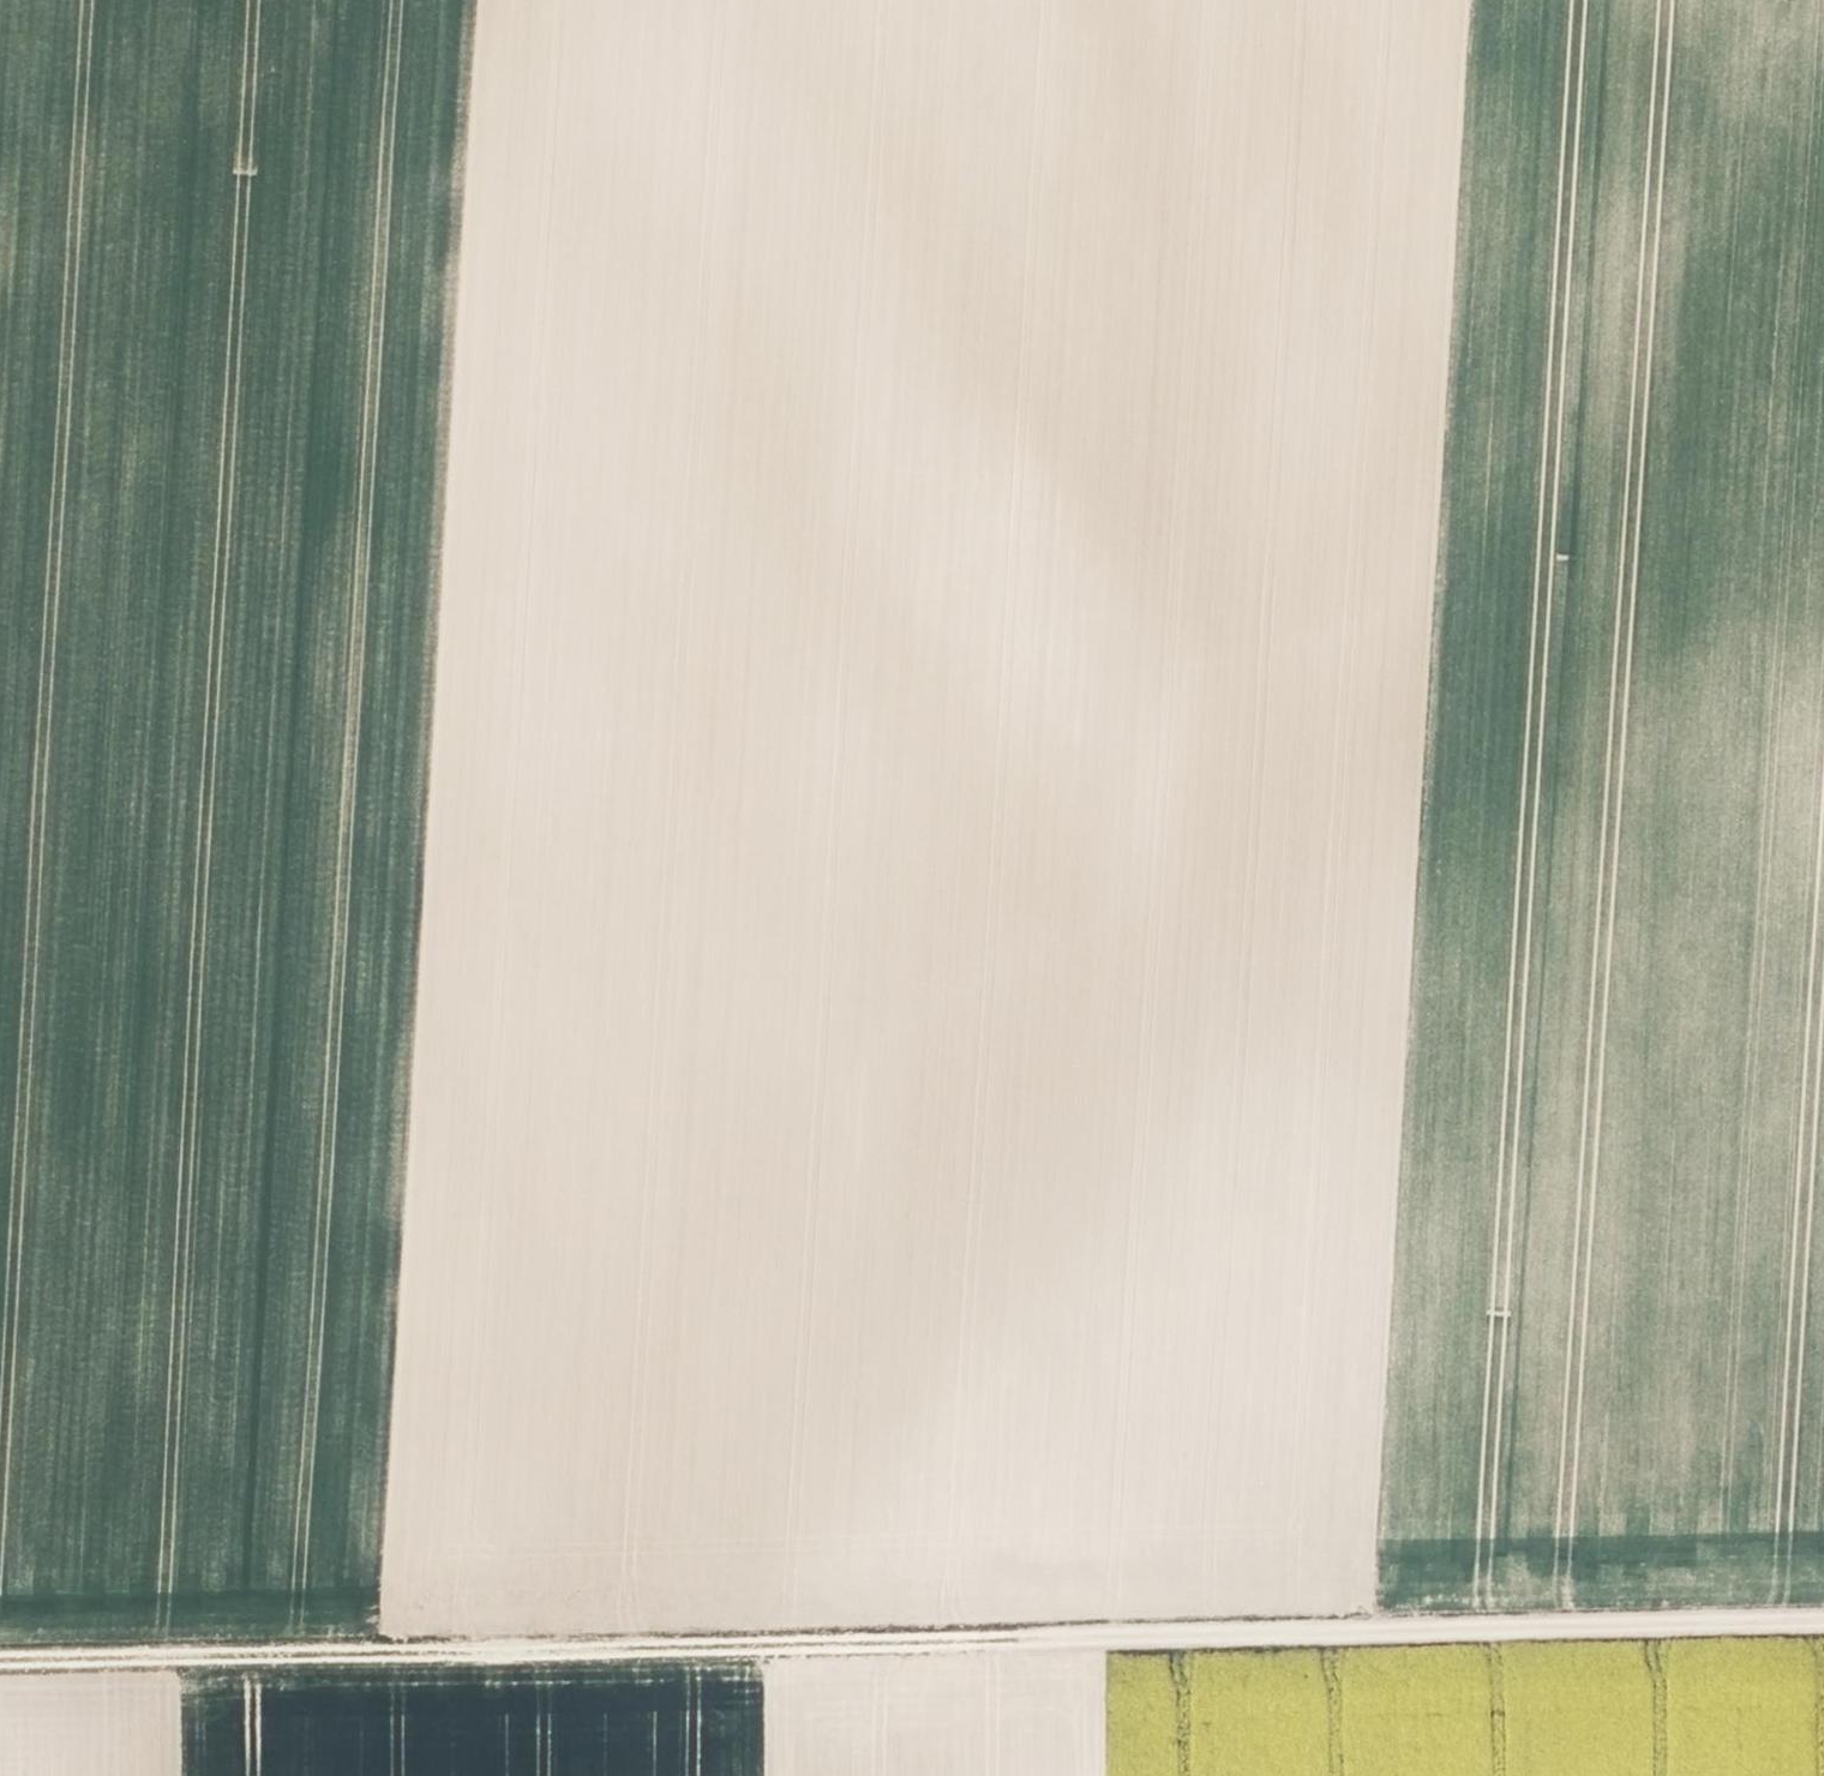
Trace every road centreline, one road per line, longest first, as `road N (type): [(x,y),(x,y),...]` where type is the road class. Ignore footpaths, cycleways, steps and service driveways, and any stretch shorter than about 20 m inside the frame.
road 1 (track): [(0,1666),(1823,1628)]

